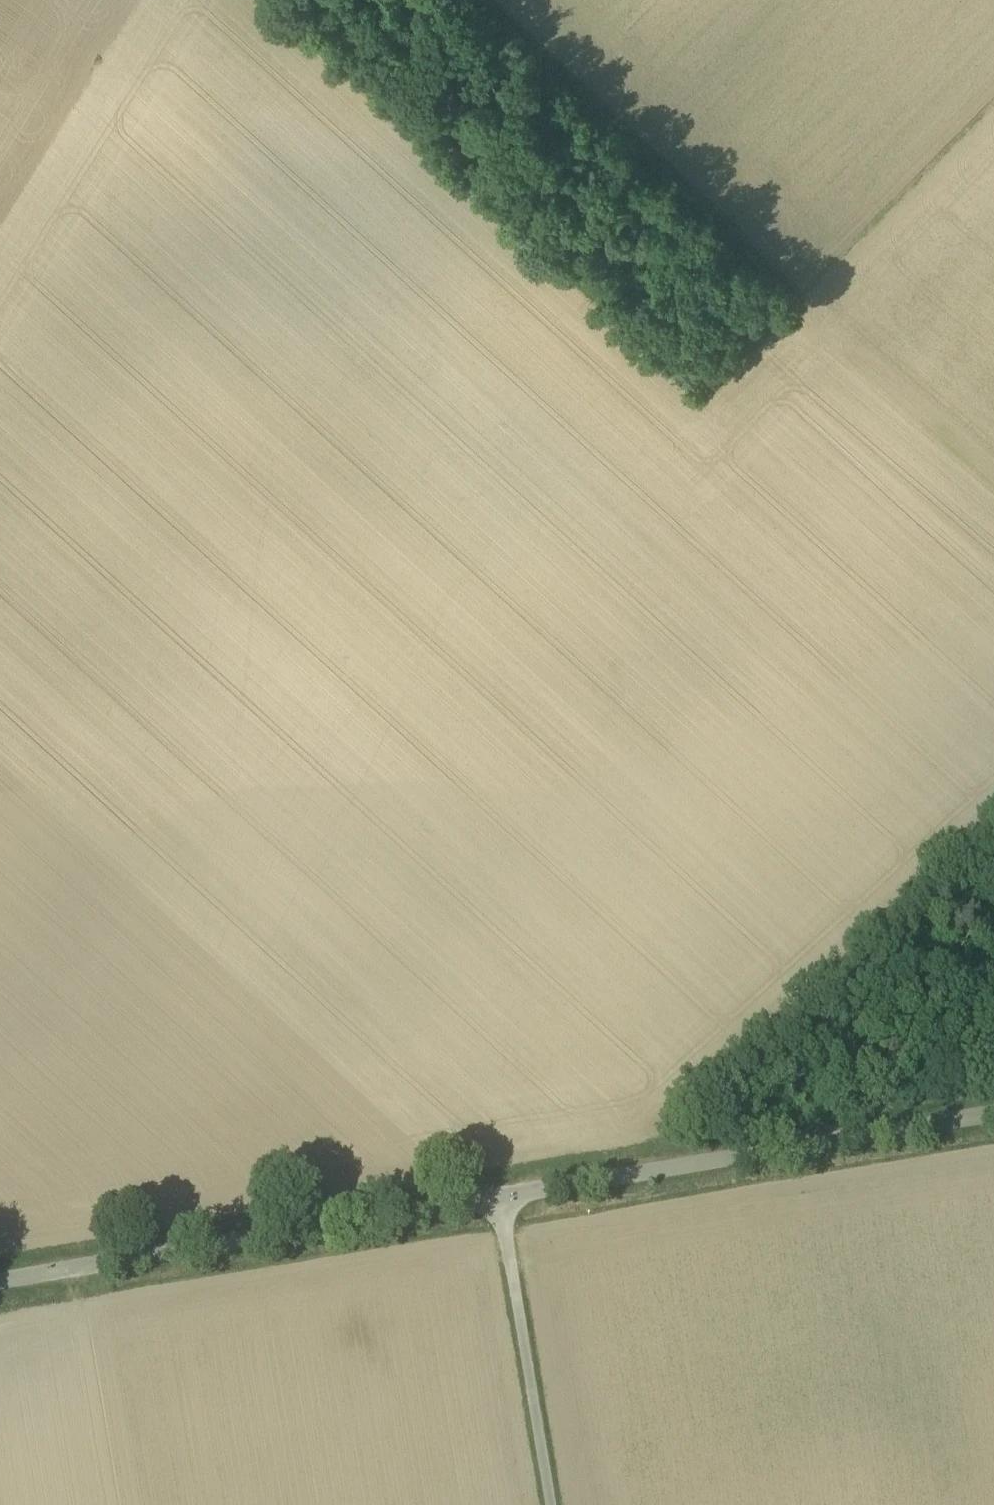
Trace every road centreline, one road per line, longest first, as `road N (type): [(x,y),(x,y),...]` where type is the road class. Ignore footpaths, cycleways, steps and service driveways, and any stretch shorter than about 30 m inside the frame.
road 1 (unclassified): [(0,1268),(498,1185)]
road 2 (unclassified): [(498,1185),(993,1105)]
road 3 (unclassified): [(549,1504),(498,1185)]

